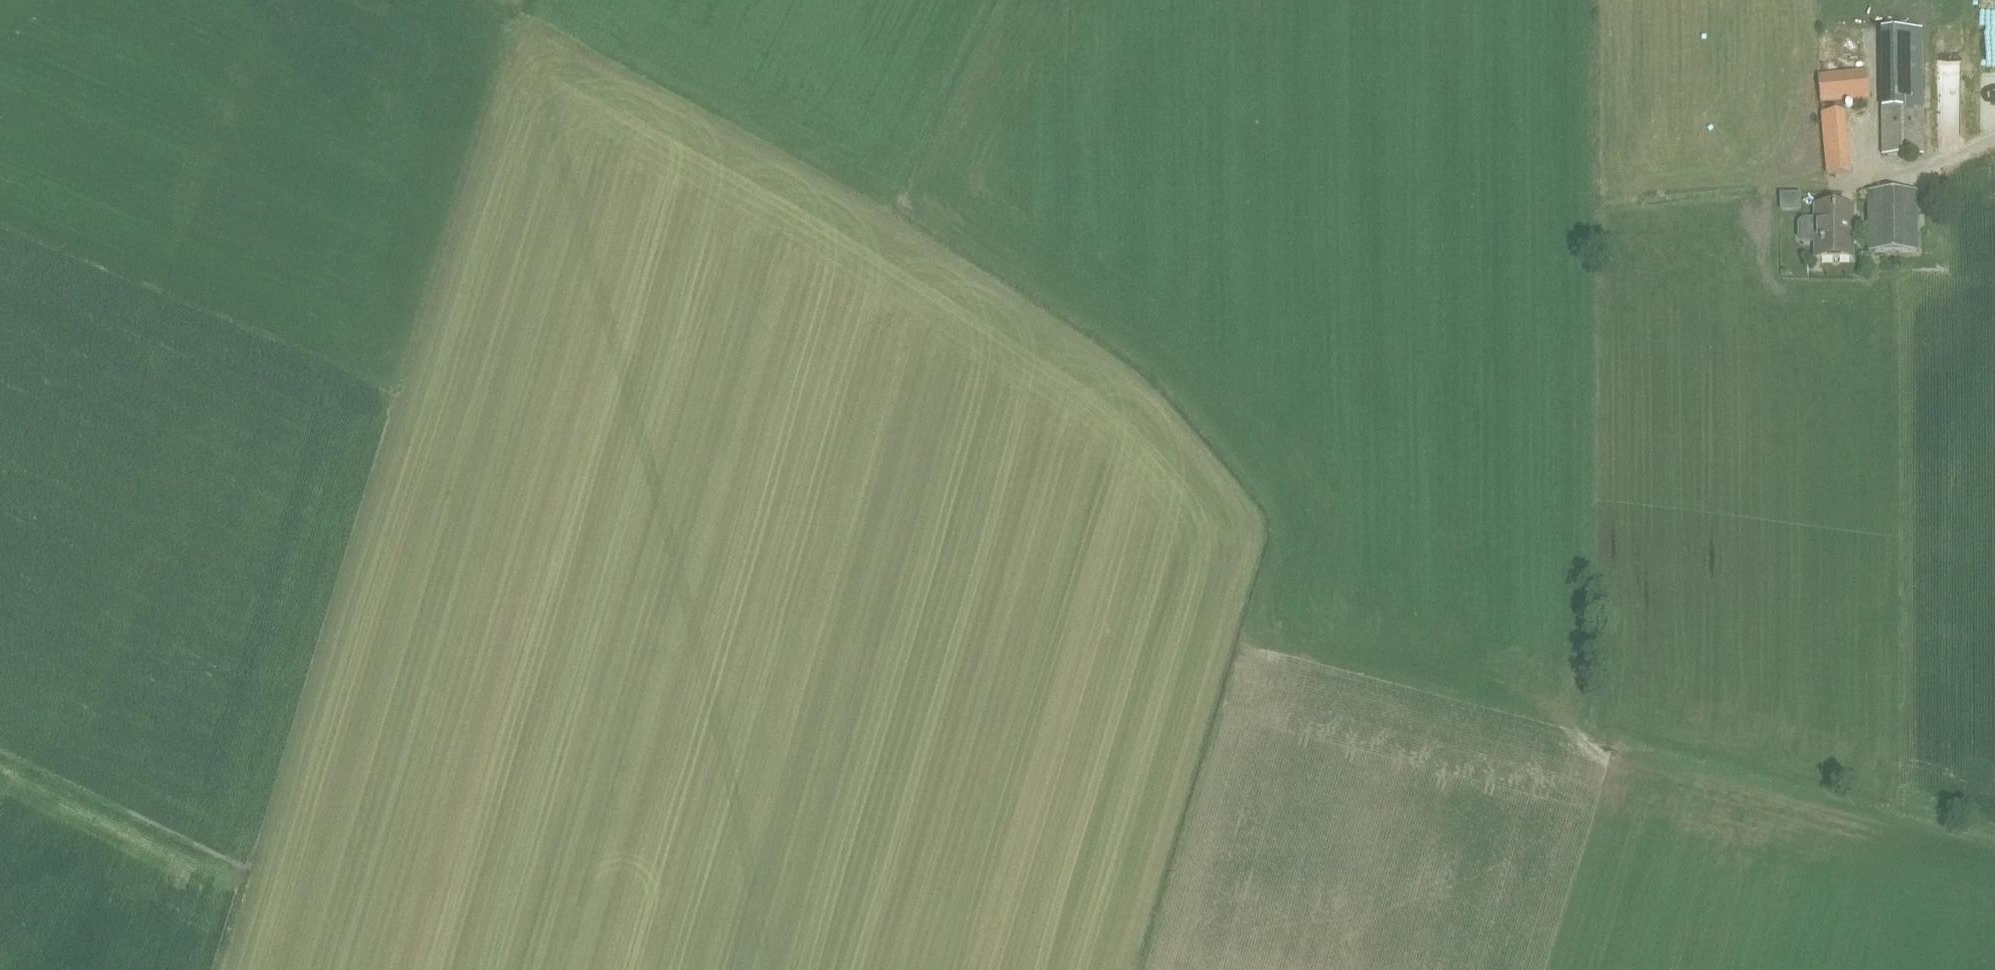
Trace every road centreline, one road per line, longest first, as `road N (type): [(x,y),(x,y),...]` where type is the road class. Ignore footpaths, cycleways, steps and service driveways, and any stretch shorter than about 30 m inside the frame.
road 1 (track): [(1994,137),(1931,167),(1875,170)]

